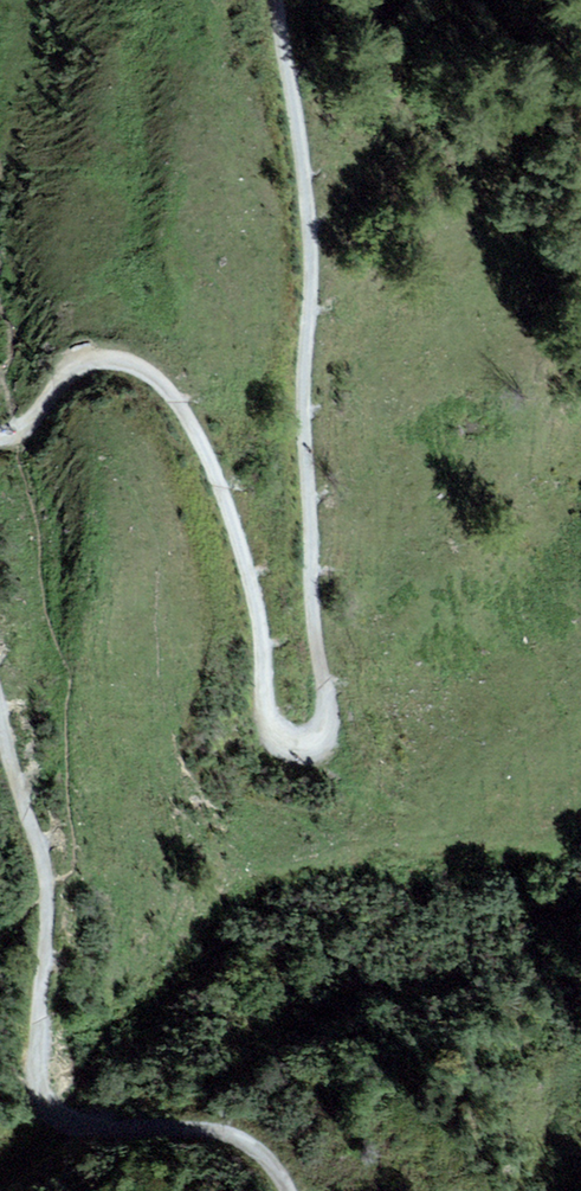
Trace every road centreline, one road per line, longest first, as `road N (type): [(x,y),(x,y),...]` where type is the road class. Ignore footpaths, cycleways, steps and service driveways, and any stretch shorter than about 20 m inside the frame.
road 1 (track): [(15,435),(68,374),(96,361),(126,363),(175,400),(203,442),(228,509),(251,587),(272,731),(285,744),(307,747),(321,738),(329,708),(314,631),(303,364),(312,287),(279,0)]
road 2 (track): [(289,1190),(253,1144),(206,1131),(70,1121),(45,1101),(36,1076),(49,882)]
road 3 (track): [(49,882),(21,805),(0,704)]

